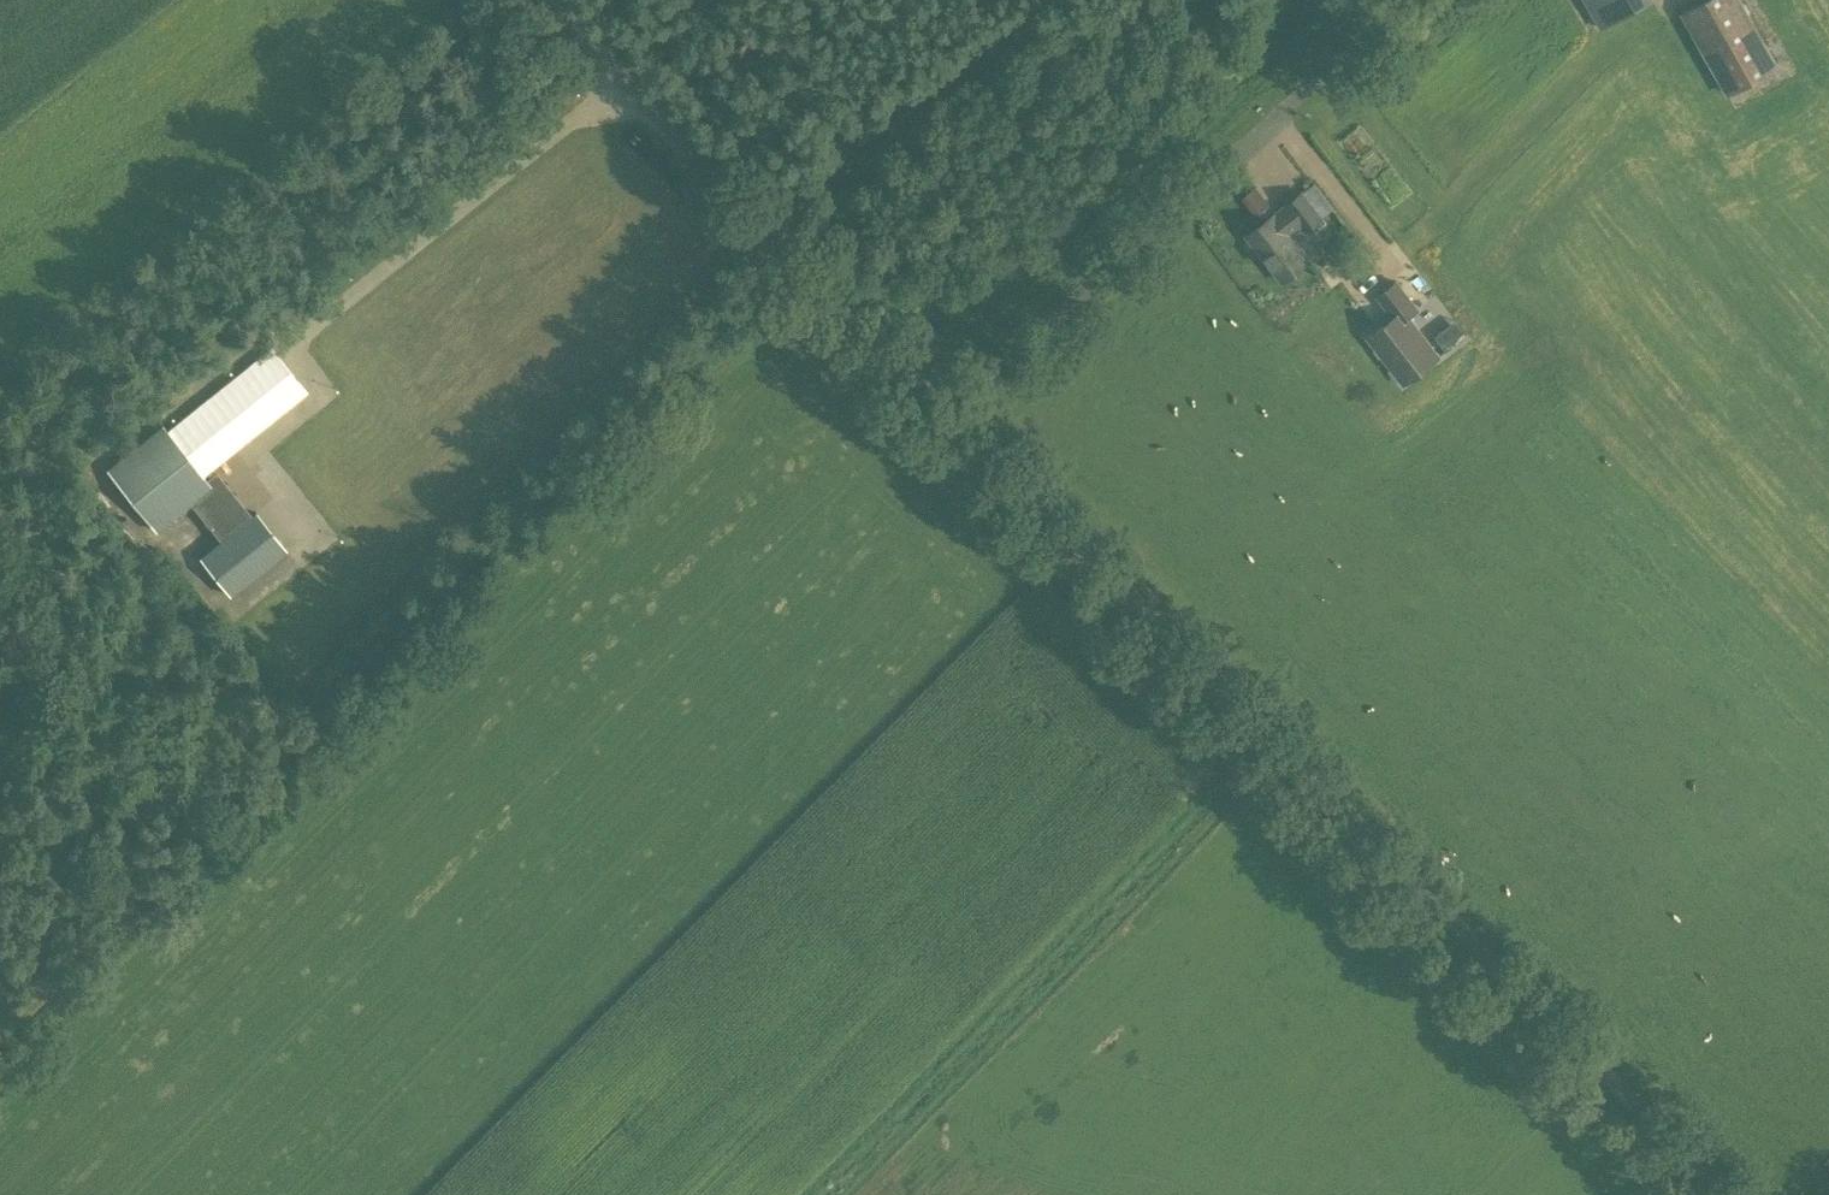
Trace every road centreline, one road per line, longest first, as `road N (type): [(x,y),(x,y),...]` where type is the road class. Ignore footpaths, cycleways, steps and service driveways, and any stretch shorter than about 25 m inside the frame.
road 1 (unclassified): [(1722,1194),(705,171),(550,0)]

